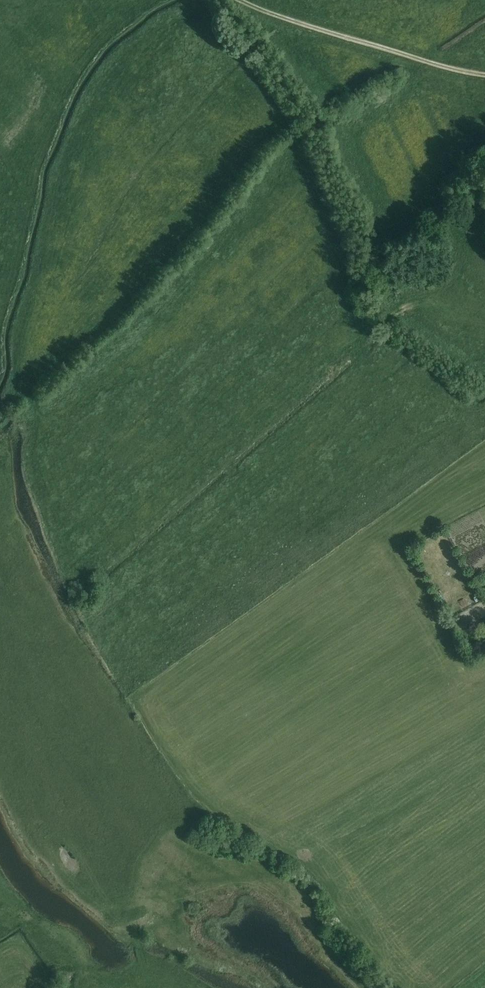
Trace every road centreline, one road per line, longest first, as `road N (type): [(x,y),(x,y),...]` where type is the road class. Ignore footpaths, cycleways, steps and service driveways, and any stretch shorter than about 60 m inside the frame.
road 1 (track): [(484,72),(239,0)]
road 2 (track): [(356,332),(416,305),(484,314)]

